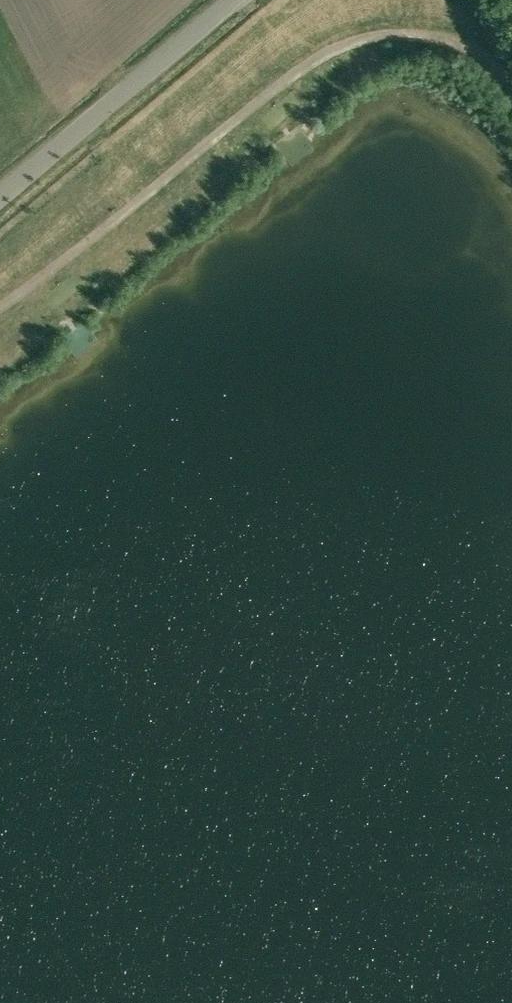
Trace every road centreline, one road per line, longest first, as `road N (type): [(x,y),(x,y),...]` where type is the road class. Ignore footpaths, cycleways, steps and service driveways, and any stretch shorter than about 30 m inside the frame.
road 1 (track): [(0,304),(332,49),(377,34),(451,41),(499,69),(511,93)]
road 2 (unclassified): [(0,198),(236,0)]

